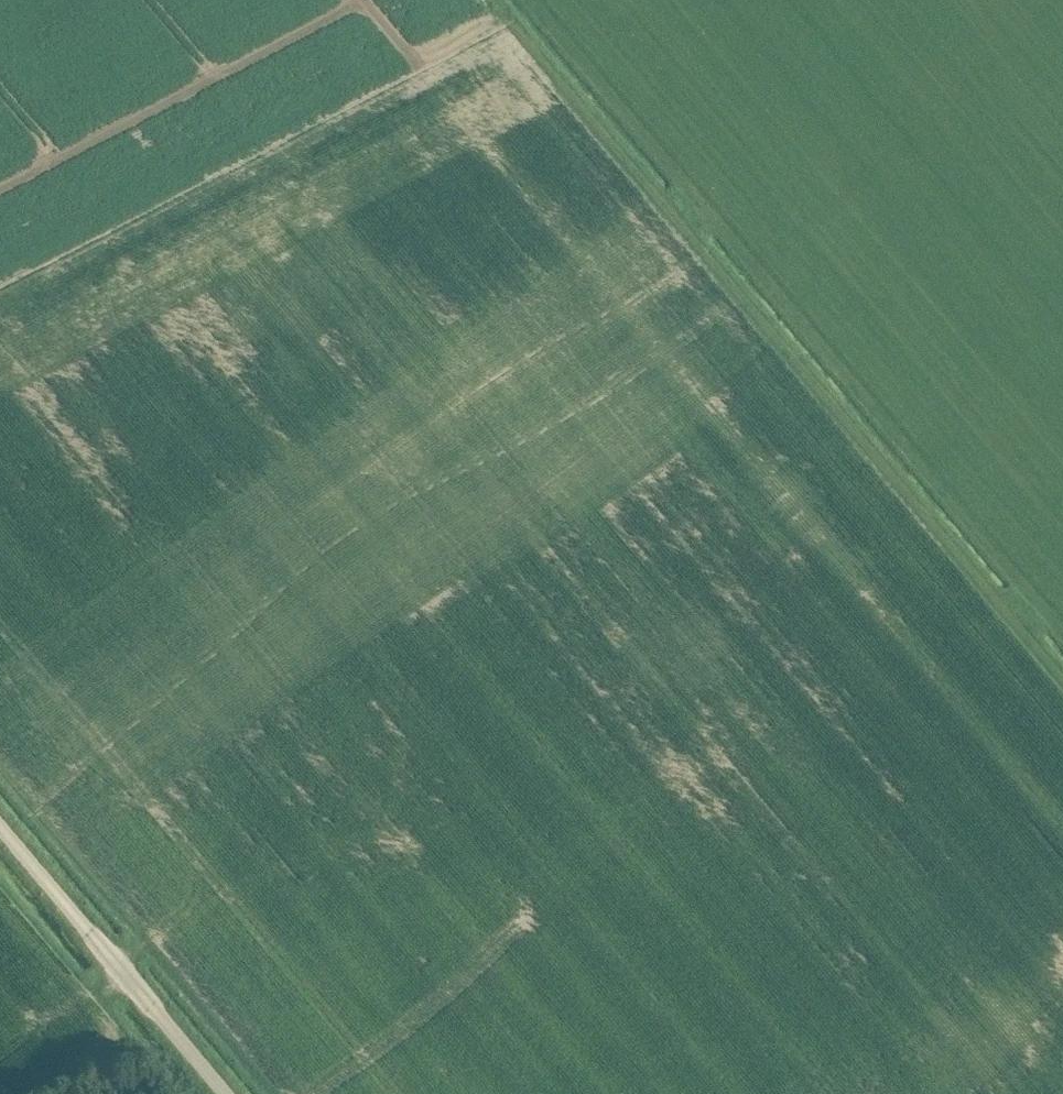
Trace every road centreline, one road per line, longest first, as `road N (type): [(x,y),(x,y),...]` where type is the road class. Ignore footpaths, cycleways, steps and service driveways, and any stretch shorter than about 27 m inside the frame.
road 1 (track): [(1062,677),(486,0)]
road 2 (unclassified): [(0,830),(223,1093)]

